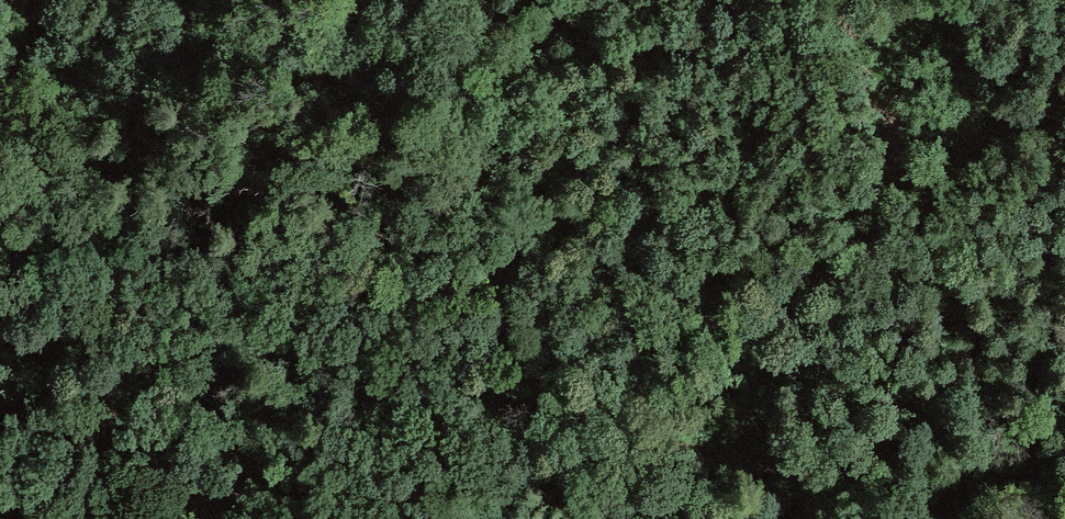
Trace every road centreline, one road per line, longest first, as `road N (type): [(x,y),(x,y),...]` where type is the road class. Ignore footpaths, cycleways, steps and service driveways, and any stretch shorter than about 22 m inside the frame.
road 1 (track): [(481,0),(466,109),(466,192),(484,262),(550,381),(612,433),(736,466),(936,477)]
road 2 (track): [(936,477),(966,476),(1064,427)]

